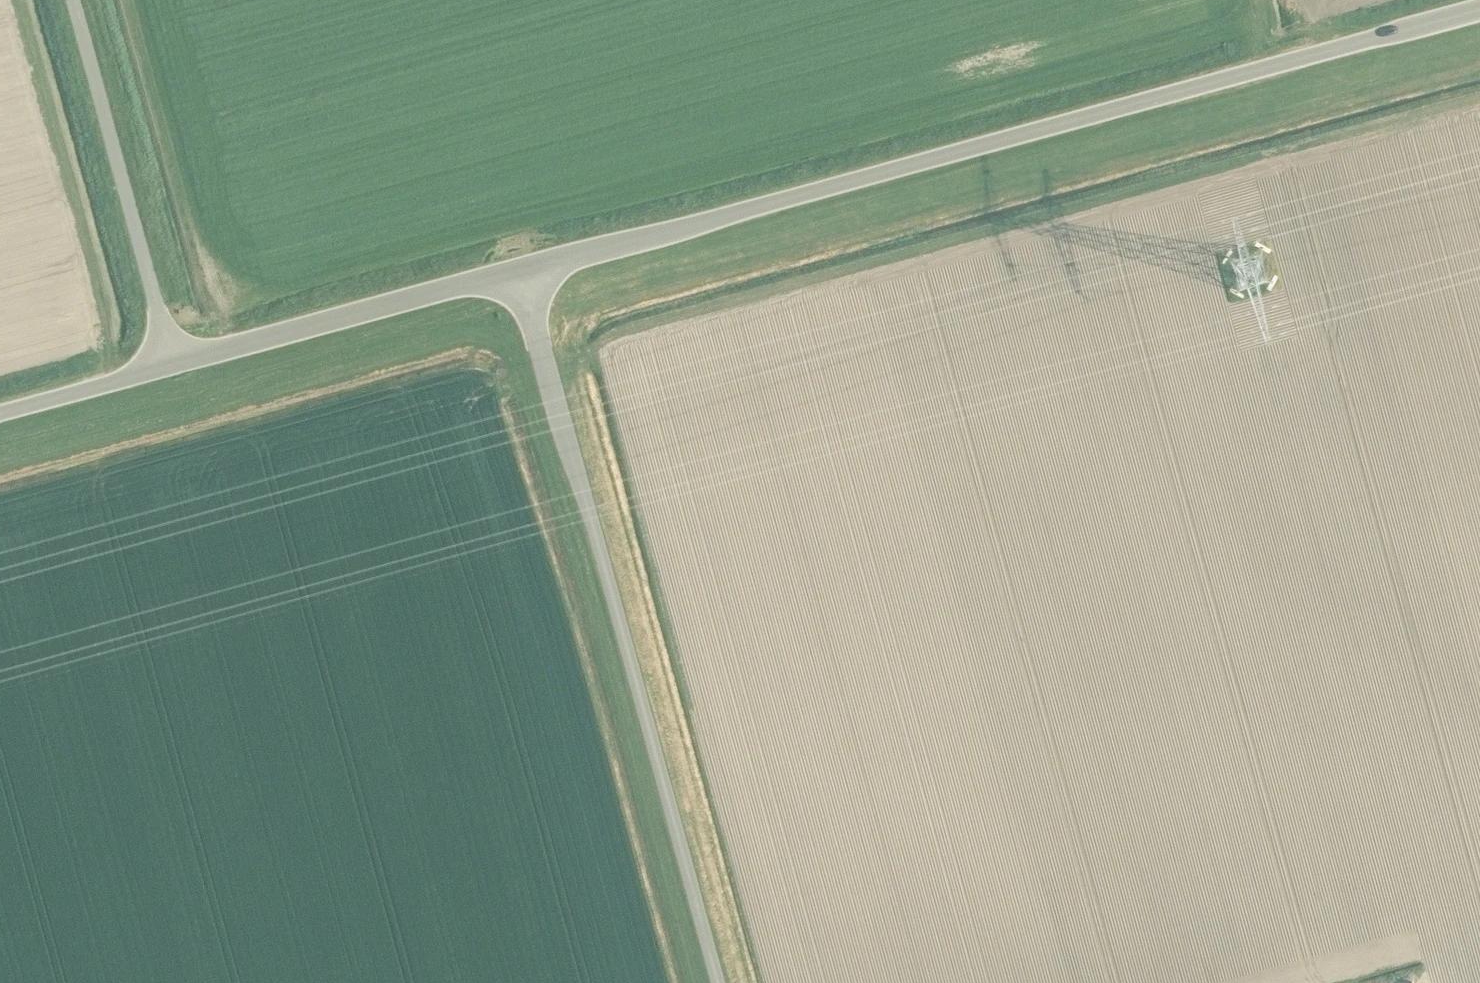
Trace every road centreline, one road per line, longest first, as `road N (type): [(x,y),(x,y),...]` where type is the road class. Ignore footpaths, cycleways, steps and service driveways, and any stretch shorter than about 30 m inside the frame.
road 1 (unclassified): [(1479,1),(514,270)]
road 2 (unclassified): [(710,982),(514,270)]
road 3 (unclassified): [(164,361),(66,0)]
road 4 (unclassified): [(514,270),(164,361)]
road 5 (unclassified): [(164,361),(0,406)]

